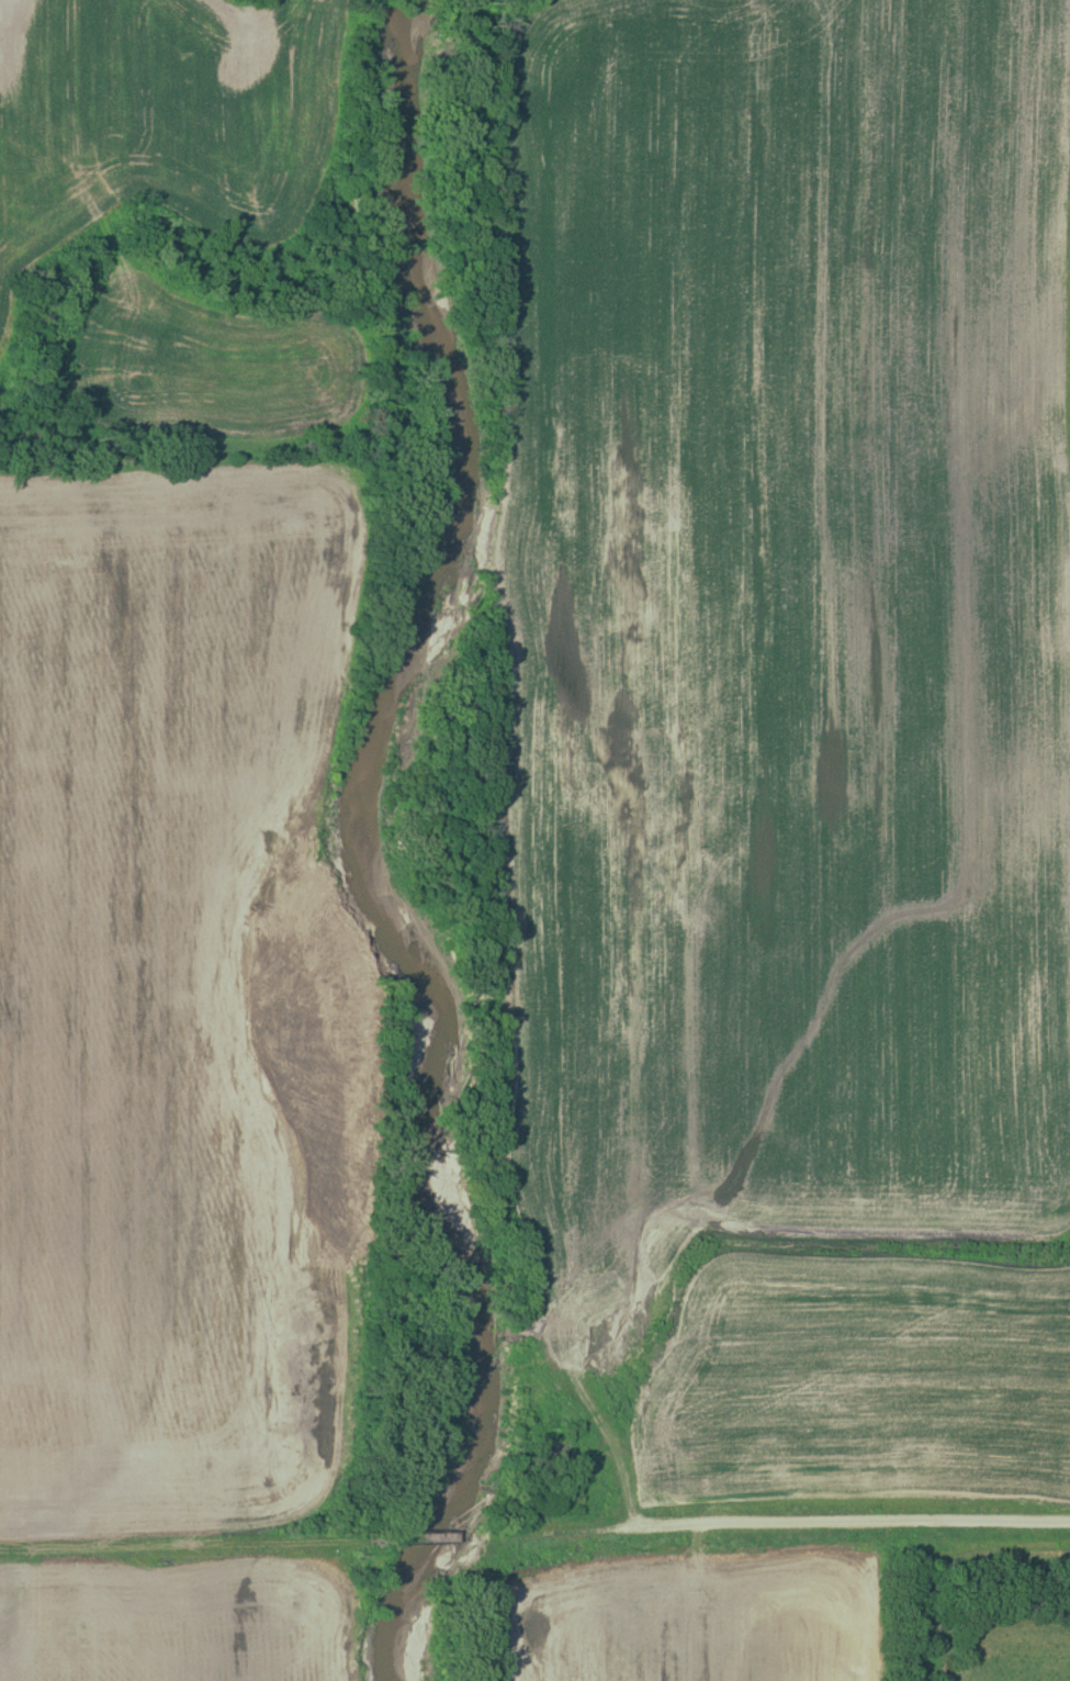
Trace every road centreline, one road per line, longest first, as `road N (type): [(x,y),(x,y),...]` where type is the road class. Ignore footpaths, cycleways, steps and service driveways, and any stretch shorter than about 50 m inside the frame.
road 1 (residential): [(473,1538),(823,1522),(1069,1524)]
road 2 (residential): [(0,1548),(370,1539)]

